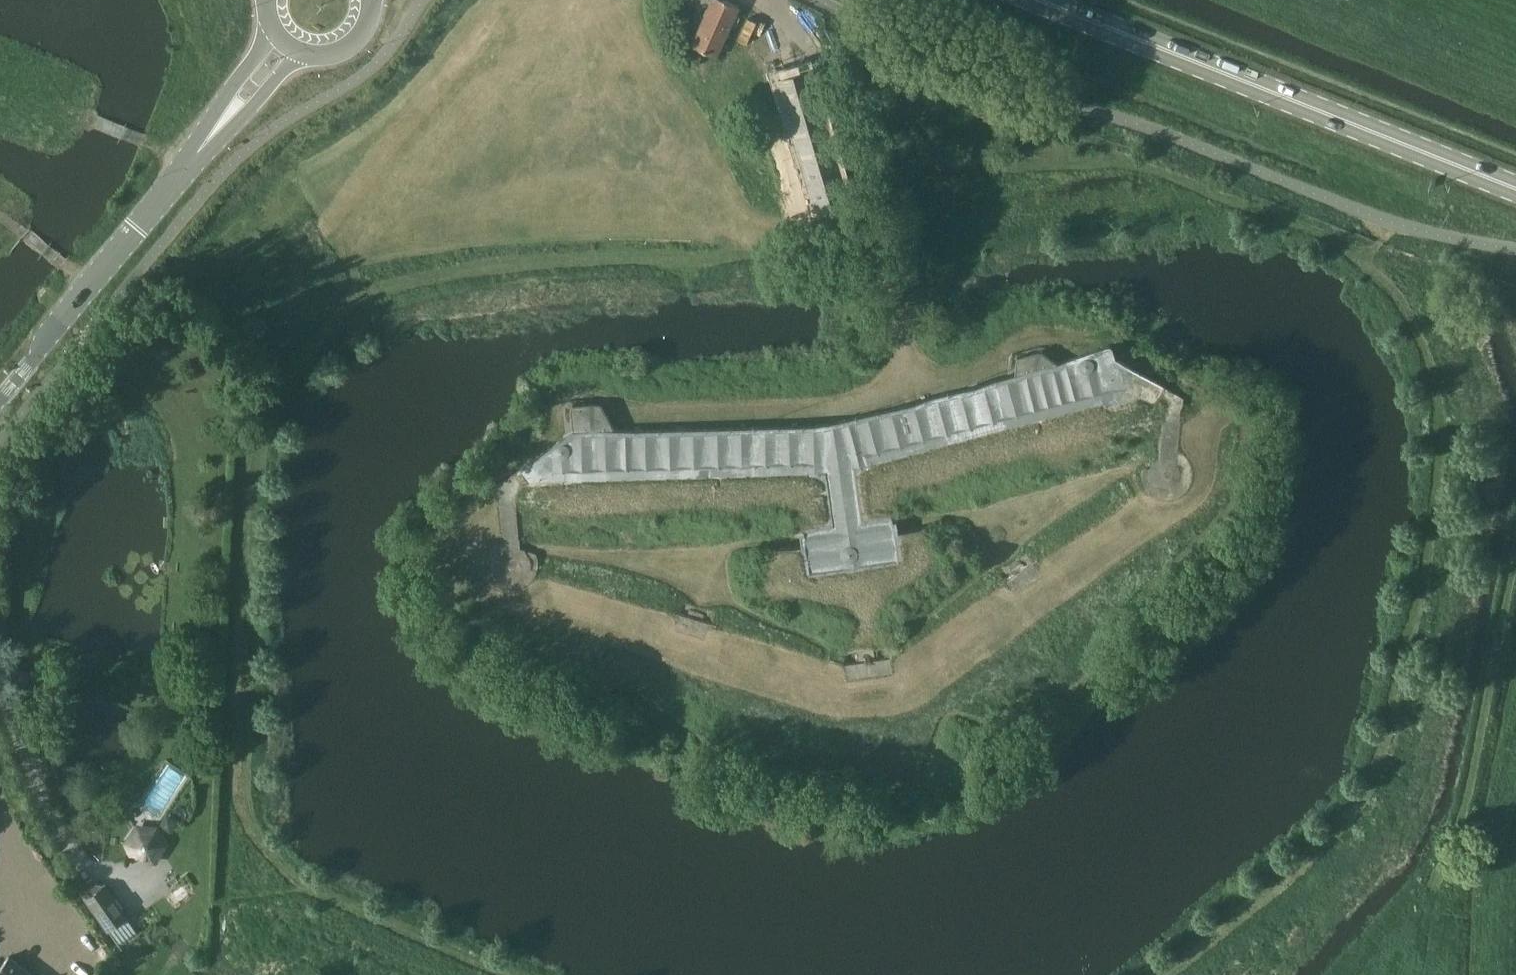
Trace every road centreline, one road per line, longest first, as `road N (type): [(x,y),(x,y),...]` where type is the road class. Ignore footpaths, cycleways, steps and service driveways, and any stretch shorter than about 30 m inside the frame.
road 1 (tertiary): [(1040,0),(1515,187)]
road 2 (tertiary): [(0,401),(225,119)]

